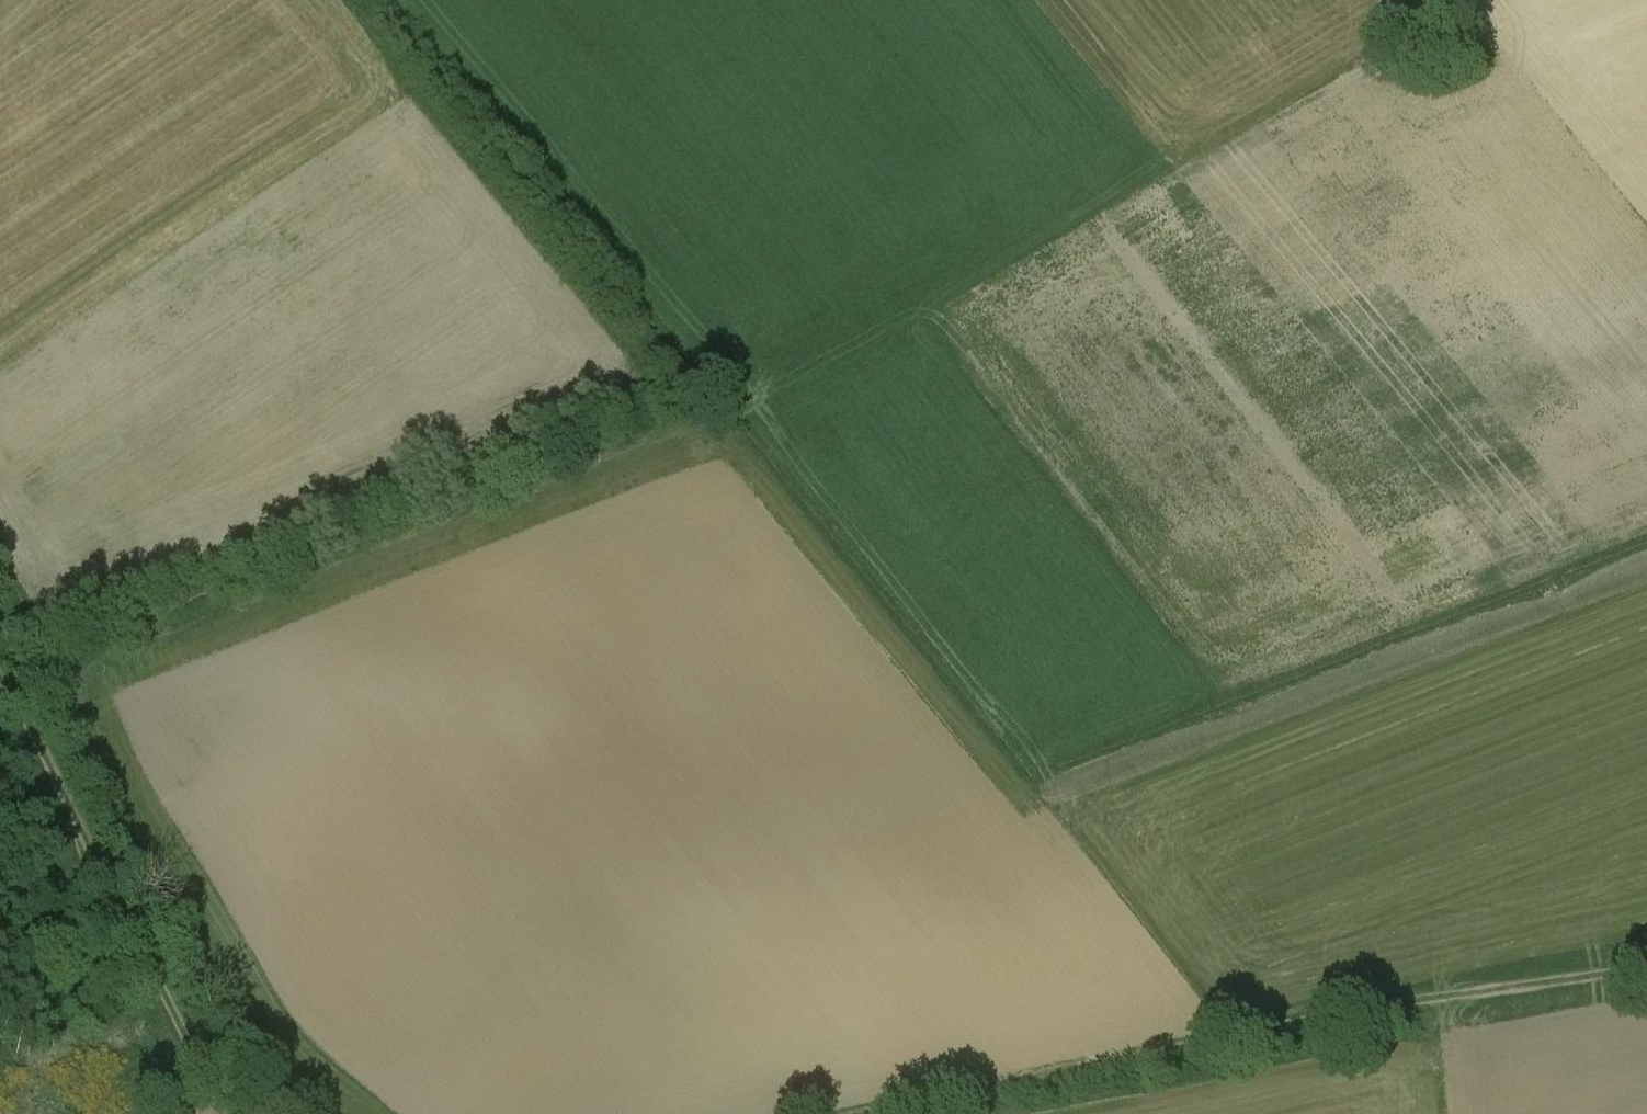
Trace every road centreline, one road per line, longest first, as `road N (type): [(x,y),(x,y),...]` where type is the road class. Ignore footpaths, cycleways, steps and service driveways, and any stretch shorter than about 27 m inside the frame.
road 1 (track): [(1646,965),(1207,1041),(879,1113)]
road 2 (track): [(244,1113),(220,1089),(0,680)]

